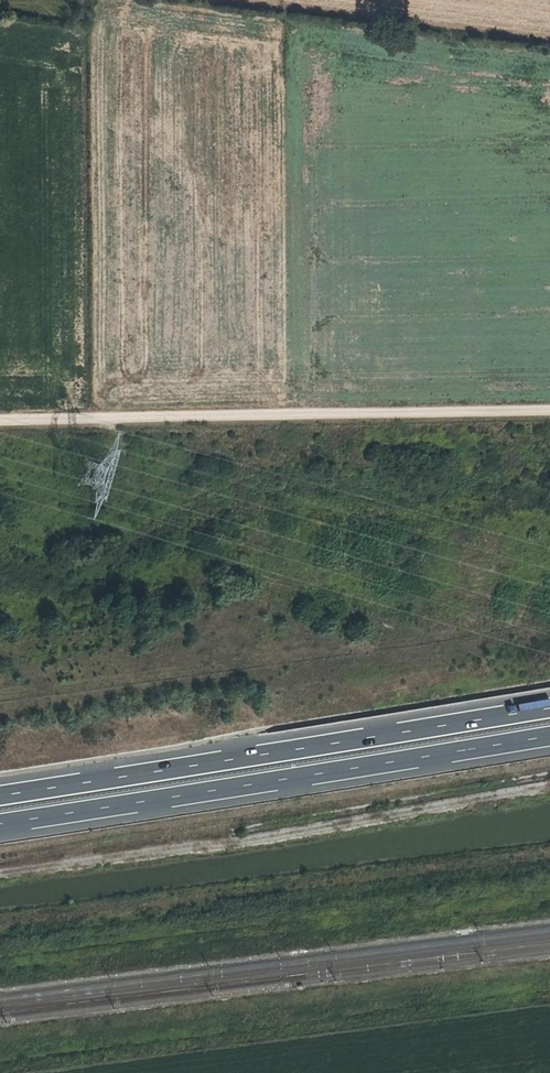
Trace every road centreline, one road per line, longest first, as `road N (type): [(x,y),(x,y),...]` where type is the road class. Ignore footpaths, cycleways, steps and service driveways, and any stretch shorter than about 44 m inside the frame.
road 1 (motorway): [(549,707),(0,795)]
road 2 (motorway): [(0,824),(549,737)]
road 3 (track): [(0,422),(549,411)]

